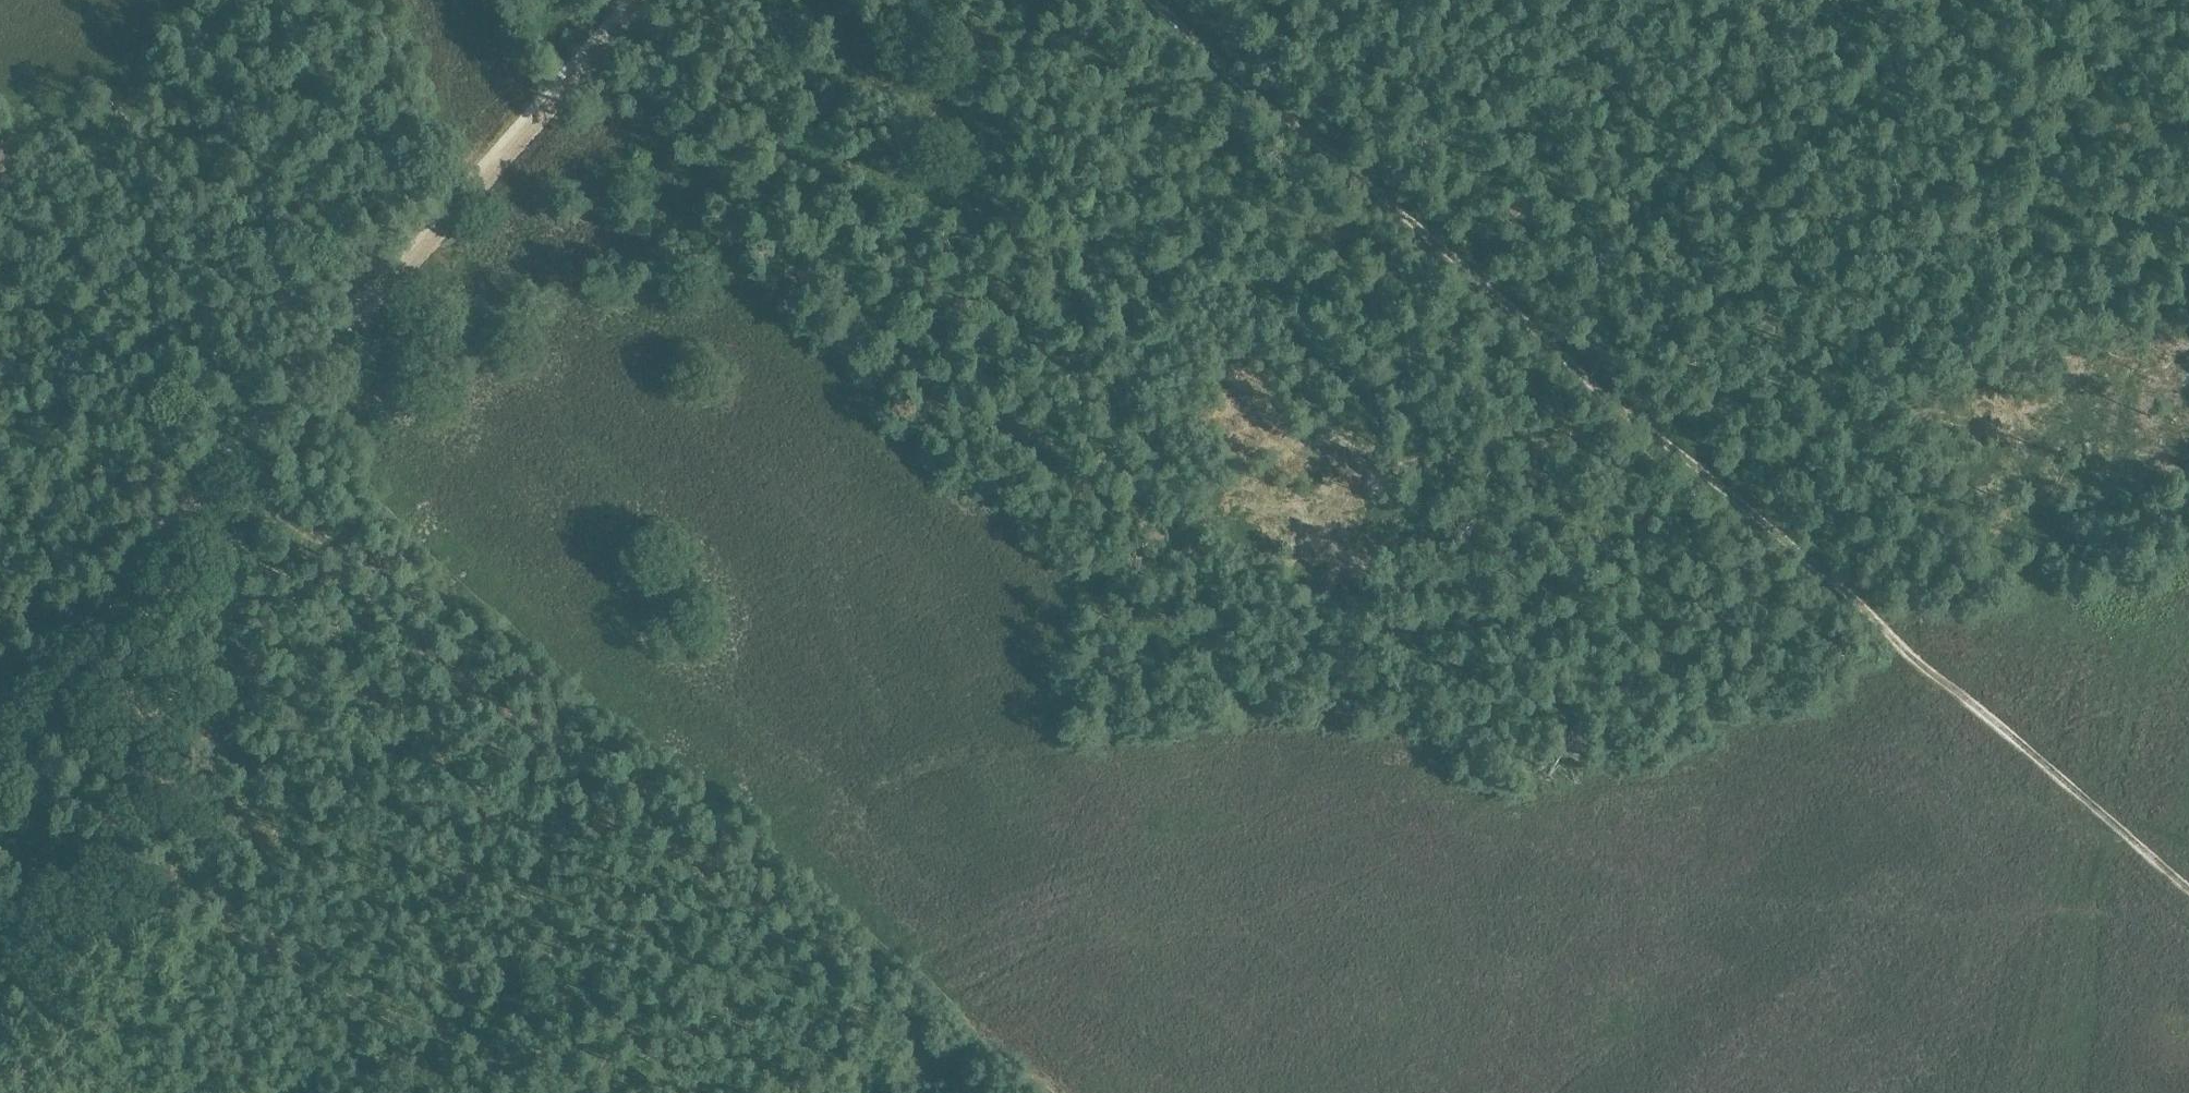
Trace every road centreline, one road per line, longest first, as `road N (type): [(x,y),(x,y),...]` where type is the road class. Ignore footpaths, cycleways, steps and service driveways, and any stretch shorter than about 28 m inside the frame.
road 1 (track): [(656,0),(294,421),(0,745)]

